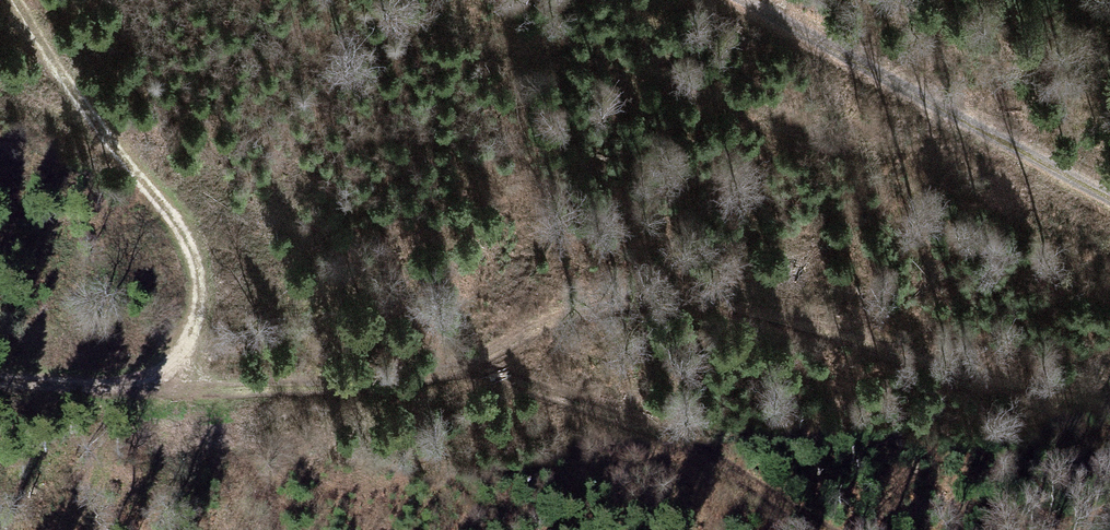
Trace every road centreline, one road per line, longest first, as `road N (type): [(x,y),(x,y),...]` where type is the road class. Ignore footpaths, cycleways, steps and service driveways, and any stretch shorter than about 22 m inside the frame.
road 1 (track): [(0,378),(278,388),(467,366),(557,313),(649,294),(765,314),(1109,414)]
road 2 (track): [(127,387),(168,369),(190,336),(199,290),(188,246),(12,0)]
road 3 (unclassified): [(729,0),(1109,198)]

